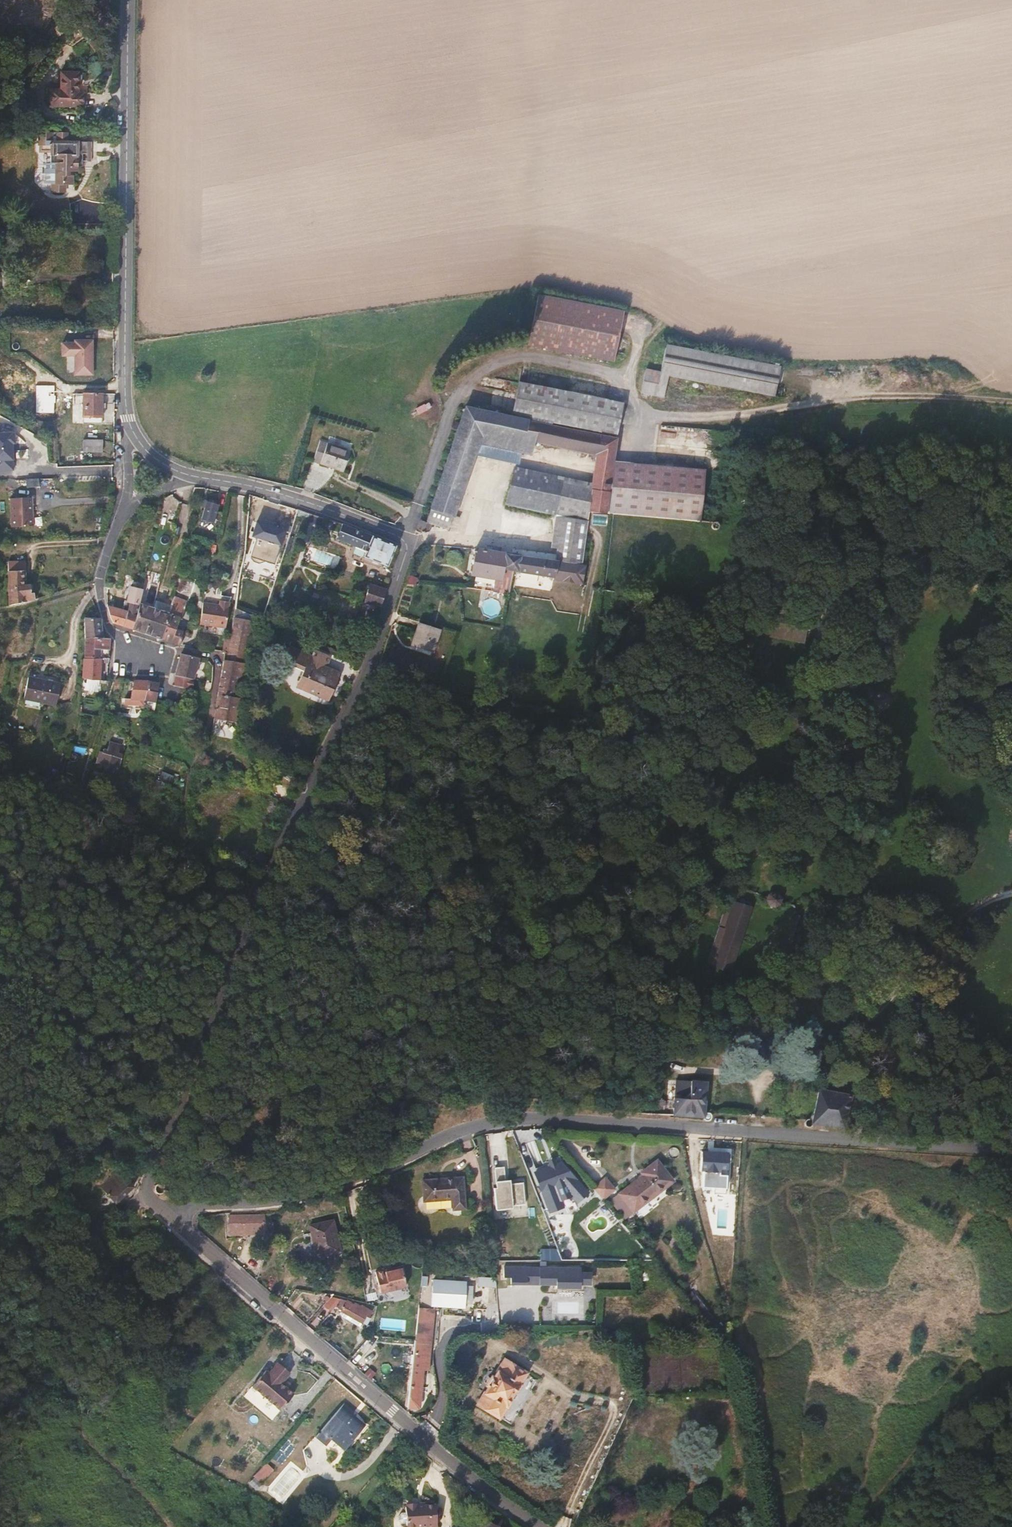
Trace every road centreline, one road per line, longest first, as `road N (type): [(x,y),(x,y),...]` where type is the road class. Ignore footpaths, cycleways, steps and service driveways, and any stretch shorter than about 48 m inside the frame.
road 1 (residential): [(196,477),(286,495),(404,538),(410,549),(368,665),(259,904),(155,1161),(146,1189),(160,1206)]
road 2 (residential): [(1011,1151),(547,1118),(445,1138),(340,1183),(261,1201),(160,1206)]
road 3 (track): [(1011,403),(917,397),(702,417),(642,404),(600,370),(512,358),(464,386),(404,538)]
road 4 (residential): [(160,1206),(395,1410),(545,1526)]
road 5 (residential): [(129,0),(125,365),(132,431)]
road 6 (track): [(155,1161),(82,1025),(11,996)]
road 7 (residential): [(123,515),(103,584),(109,620),(119,633),(176,648)]
road 8 (track): [(19,1232),(150,1198)]

